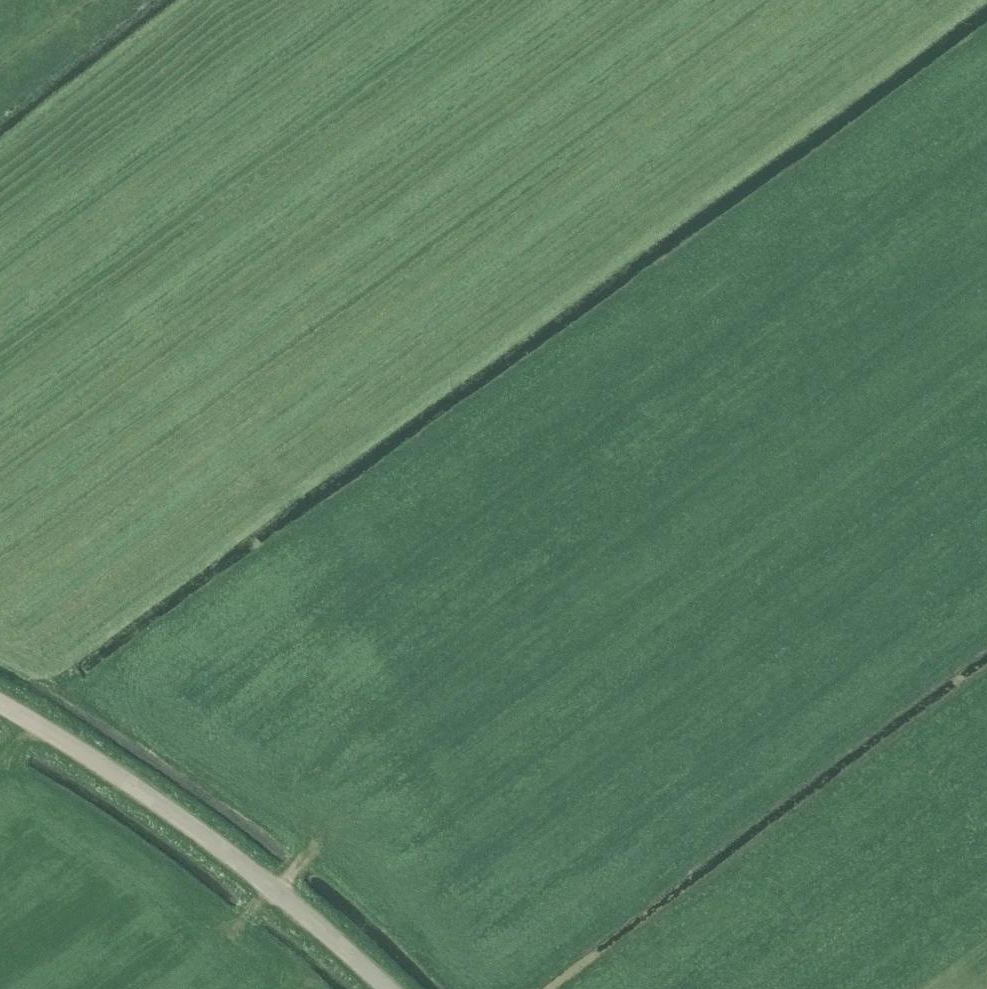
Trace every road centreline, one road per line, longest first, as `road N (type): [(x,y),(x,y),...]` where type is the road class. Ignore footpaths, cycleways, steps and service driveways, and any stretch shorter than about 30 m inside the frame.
road 1 (unclassified): [(386,988),(239,864),(0,705)]

